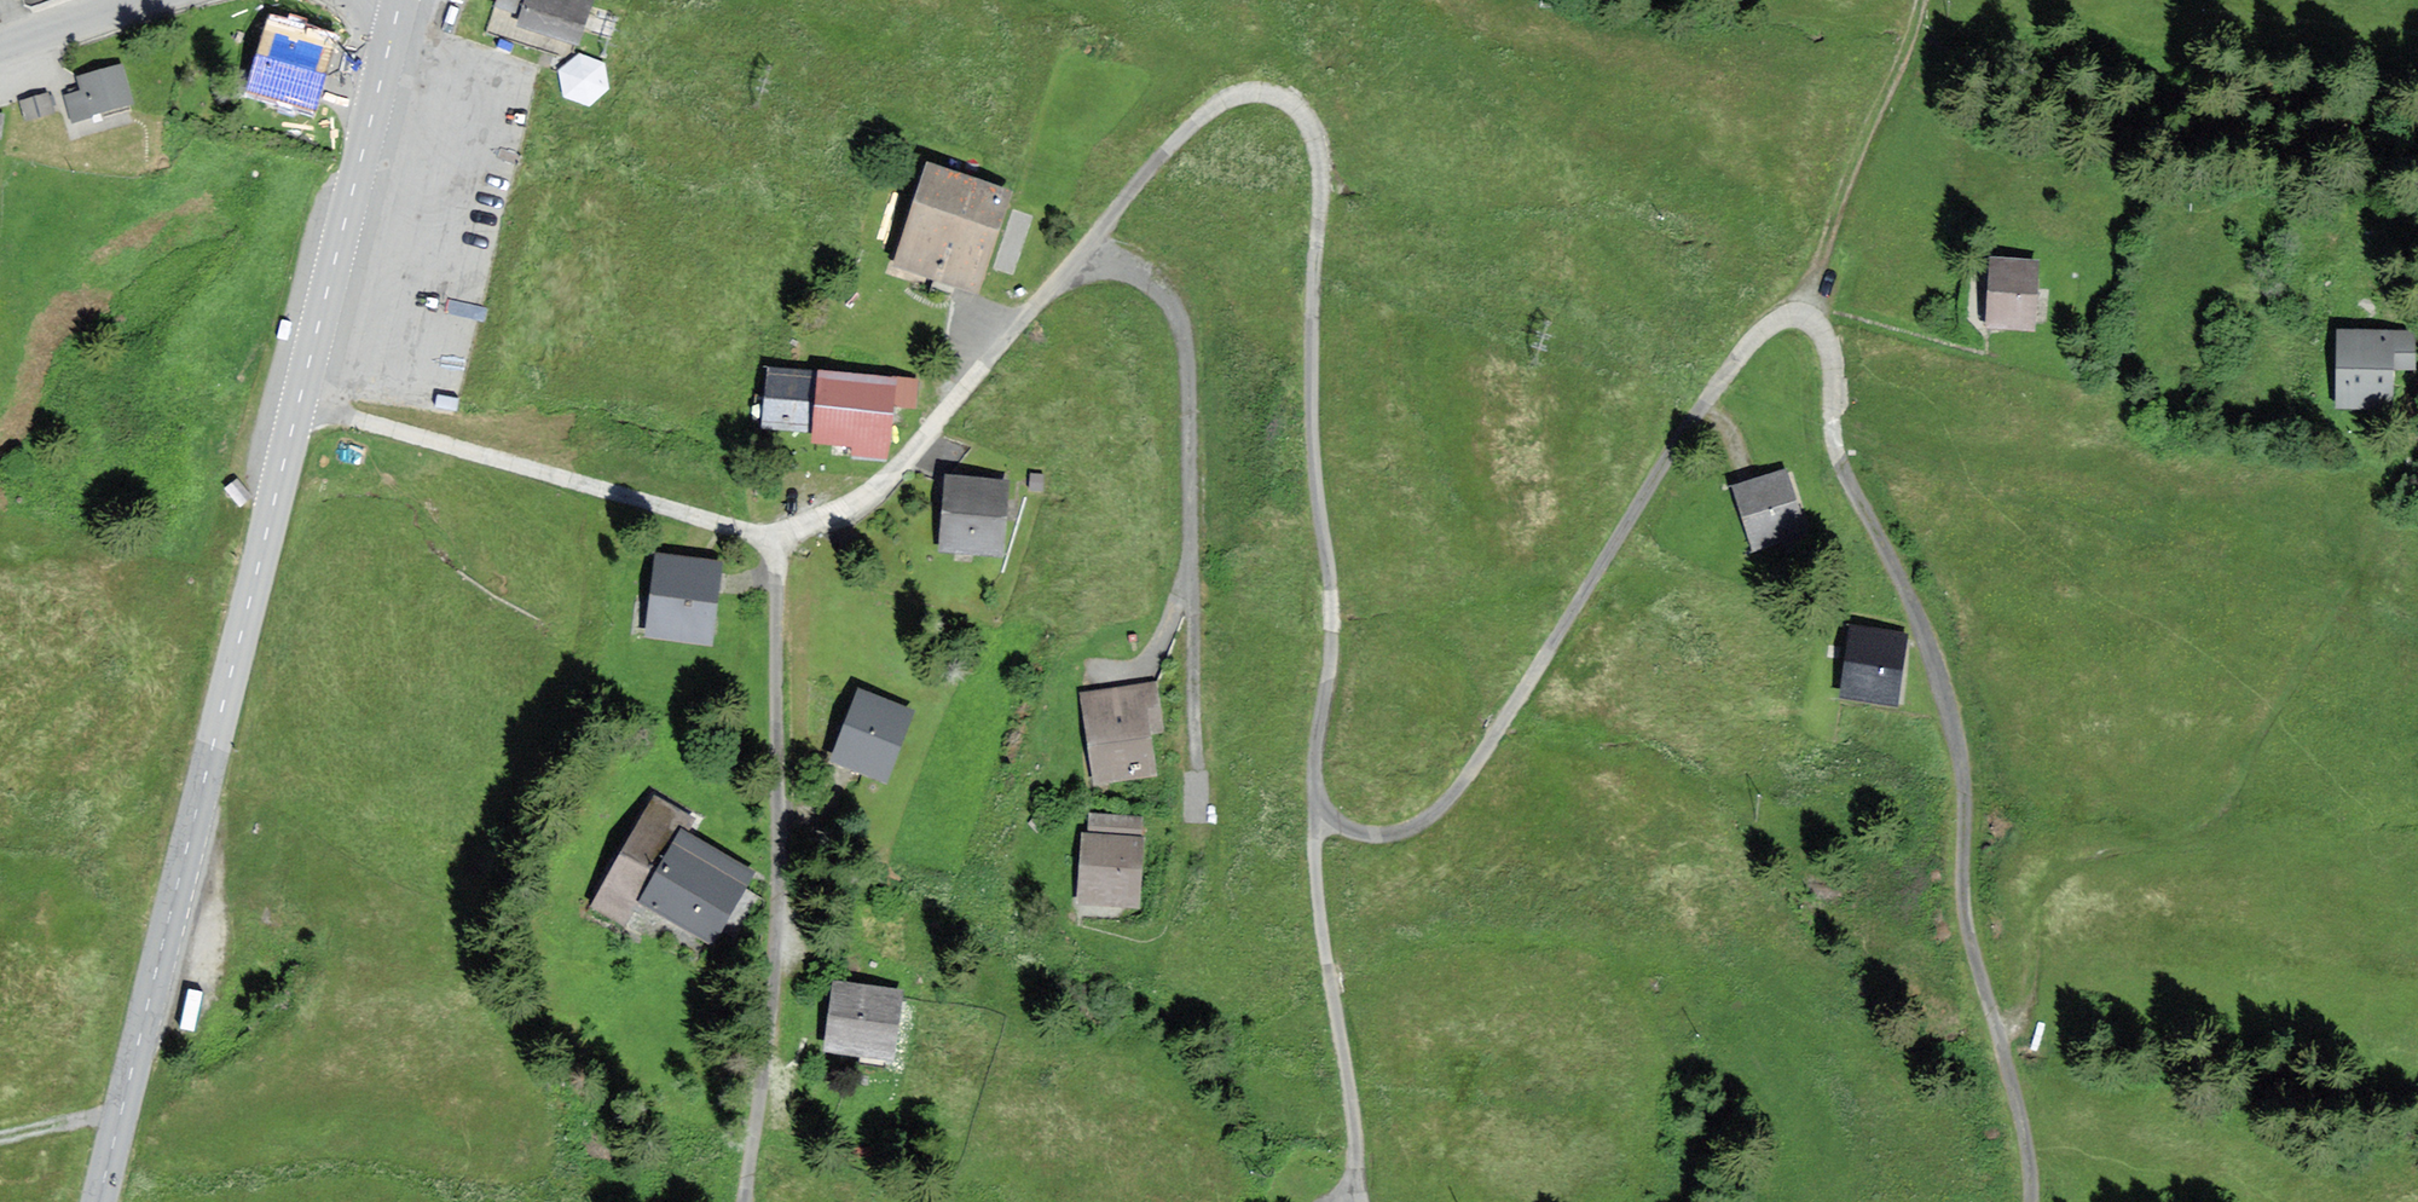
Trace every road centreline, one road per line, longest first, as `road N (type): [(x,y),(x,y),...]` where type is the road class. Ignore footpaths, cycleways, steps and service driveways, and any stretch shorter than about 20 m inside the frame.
road 1 (unclassified): [(1324,807),(1350,829),(1381,836),(1435,813),(1492,739),(1733,362),(1774,322),(1813,319),(1828,342),(1842,466),(1923,628),(1951,712),(1965,809),(1963,907),(2019,1110),(2031,1201)]
road 2 (unclassified): [(777,535),(855,505),(884,484),(1142,178),(1213,106),(1244,94),(1276,97),(1306,119),(1321,165),(1311,392),(1333,611),(1315,750),(1324,807)]
road 3 (primary): [(99,1201),(300,404)]
road 4 (track): [(2001,1041),(2024,1018),(2040,914),(2062,878),(2096,860),(2192,842),(2222,825),(2267,733),(2370,567),(2414,456)]
road 5 (residential): [(745,1201),(777,886),(777,535)]
road 6 (unclassified): [(300,404),(777,535)]
road 7 (primary): [(300,404),(400,0)]
road 8 (unclassified): [(1324,807),(1317,888),(1357,1195)]
road 9 (track): [(1807,316),(1935,0)]
road 10 (unclassified): [(0,46),(138,0)]
road 11 (track): [(122,1113),(0,1140)]

